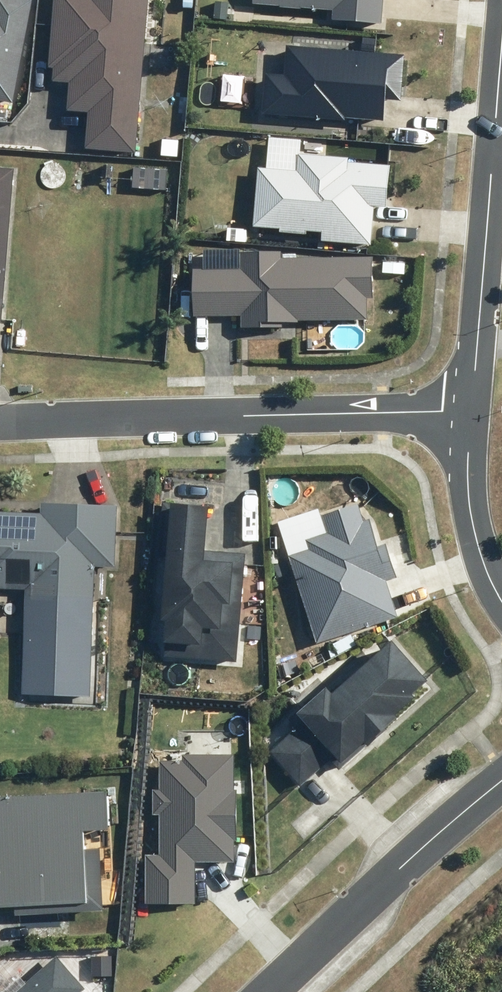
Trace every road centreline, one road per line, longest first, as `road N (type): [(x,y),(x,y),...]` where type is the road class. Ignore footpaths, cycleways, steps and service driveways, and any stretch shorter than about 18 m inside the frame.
road 1 (residential): [(0,424),(471,413)]
road 2 (residential): [(471,413),(501,38)]
road 3 (residential): [(271,991),(501,783)]
road 4 (residential): [(501,598),(473,522),(471,413)]

